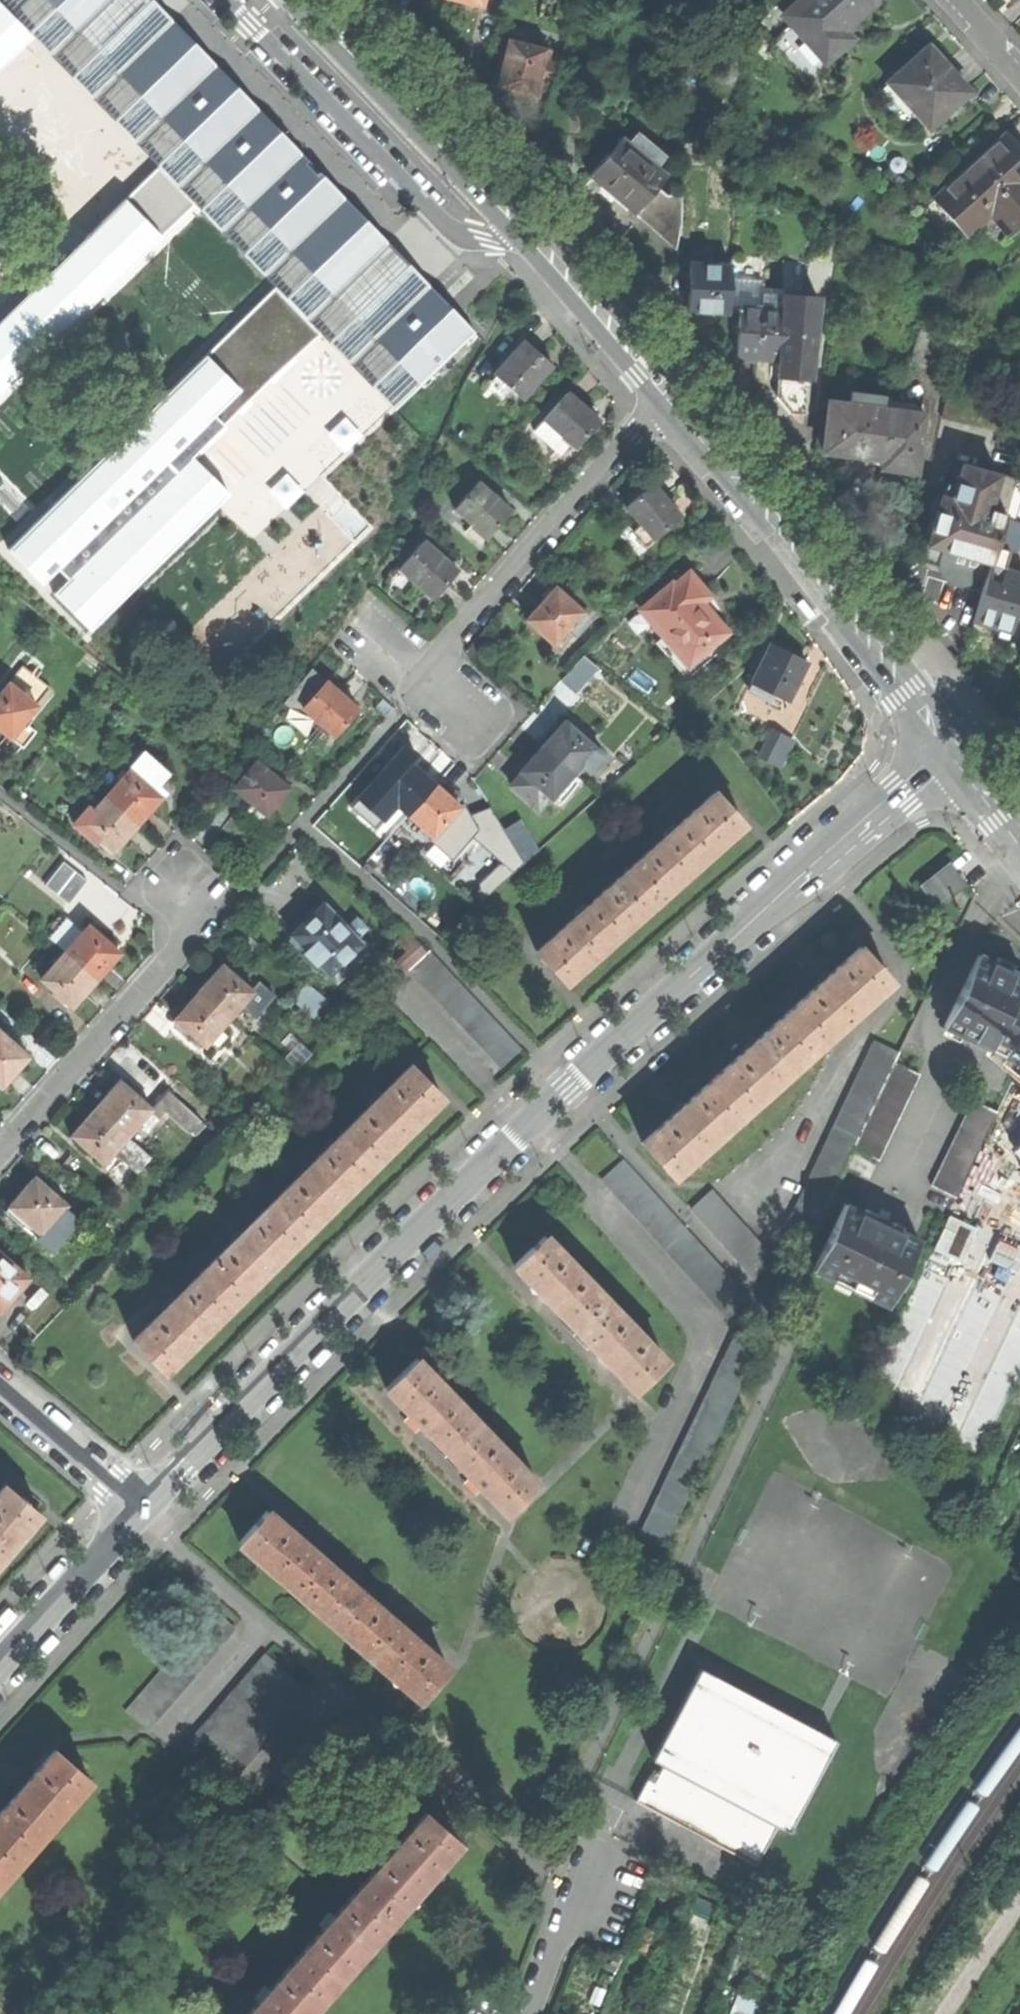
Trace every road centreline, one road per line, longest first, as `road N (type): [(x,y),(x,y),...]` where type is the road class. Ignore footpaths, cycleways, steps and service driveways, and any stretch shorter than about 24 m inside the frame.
road 1 (tertiary): [(140,1512),(567,1088),(949,759)]
road 2 (secondary): [(669,402),(311,0)]
road 3 (secondary): [(949,759),(669,402)]
road 4 (residential): [(669,402),(452,640),(429,680)]
road 5 (residential): [(0,1153),(171,960),(184,942),(193,895)]
road 6 (tertiary): [(0,1666),(140,1512)]
road 7 (residential): [(140,1512),(0,1390)]
road 8 (residential): [(608,1874),(580,1882),(531,2013)]

